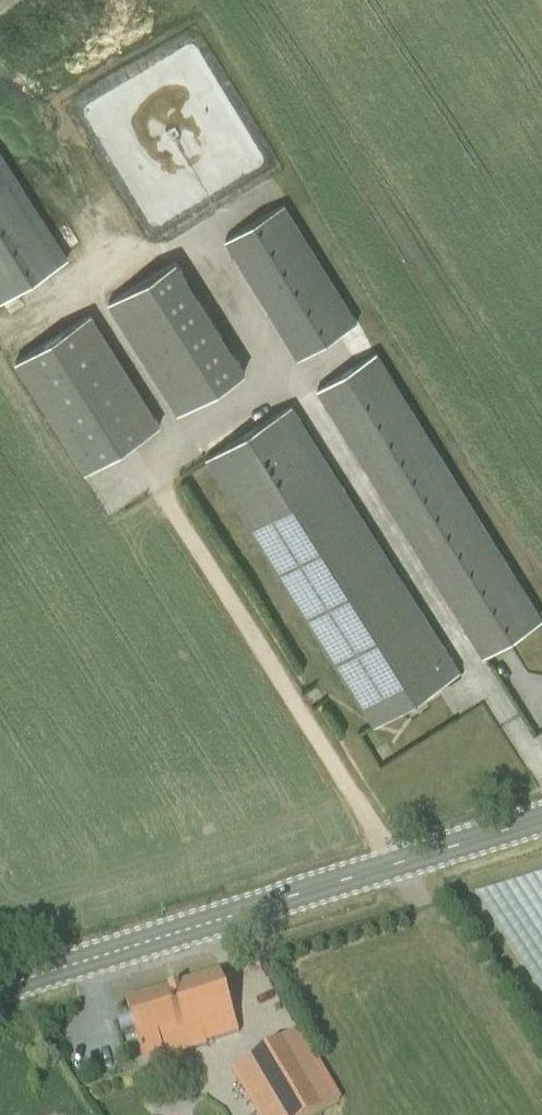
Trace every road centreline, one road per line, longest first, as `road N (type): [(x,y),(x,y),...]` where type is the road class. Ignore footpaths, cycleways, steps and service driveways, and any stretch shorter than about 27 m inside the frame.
road 1 (secondary): [(541,819),(0,986)]

